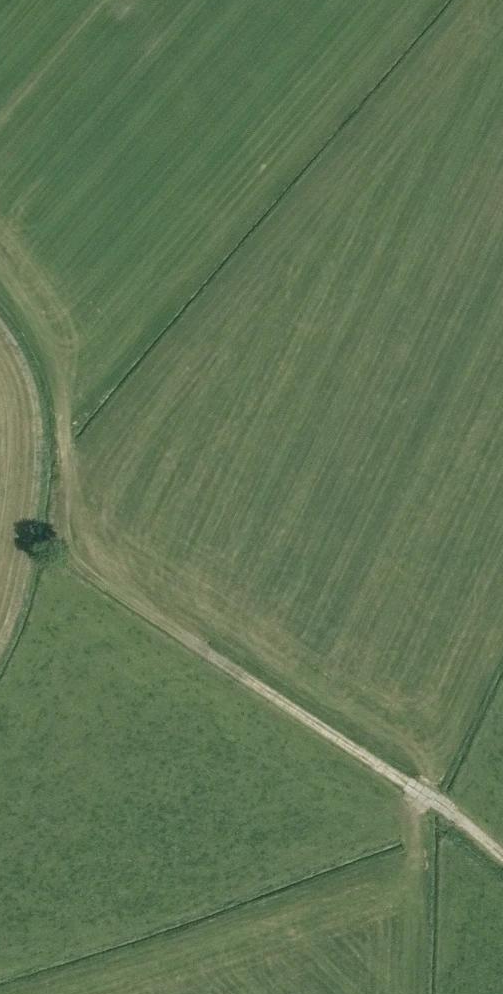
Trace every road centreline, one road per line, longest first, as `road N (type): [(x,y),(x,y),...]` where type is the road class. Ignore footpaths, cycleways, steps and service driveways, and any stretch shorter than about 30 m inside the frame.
road 1 (track): [(64,565),(427,799),(502,861)]

